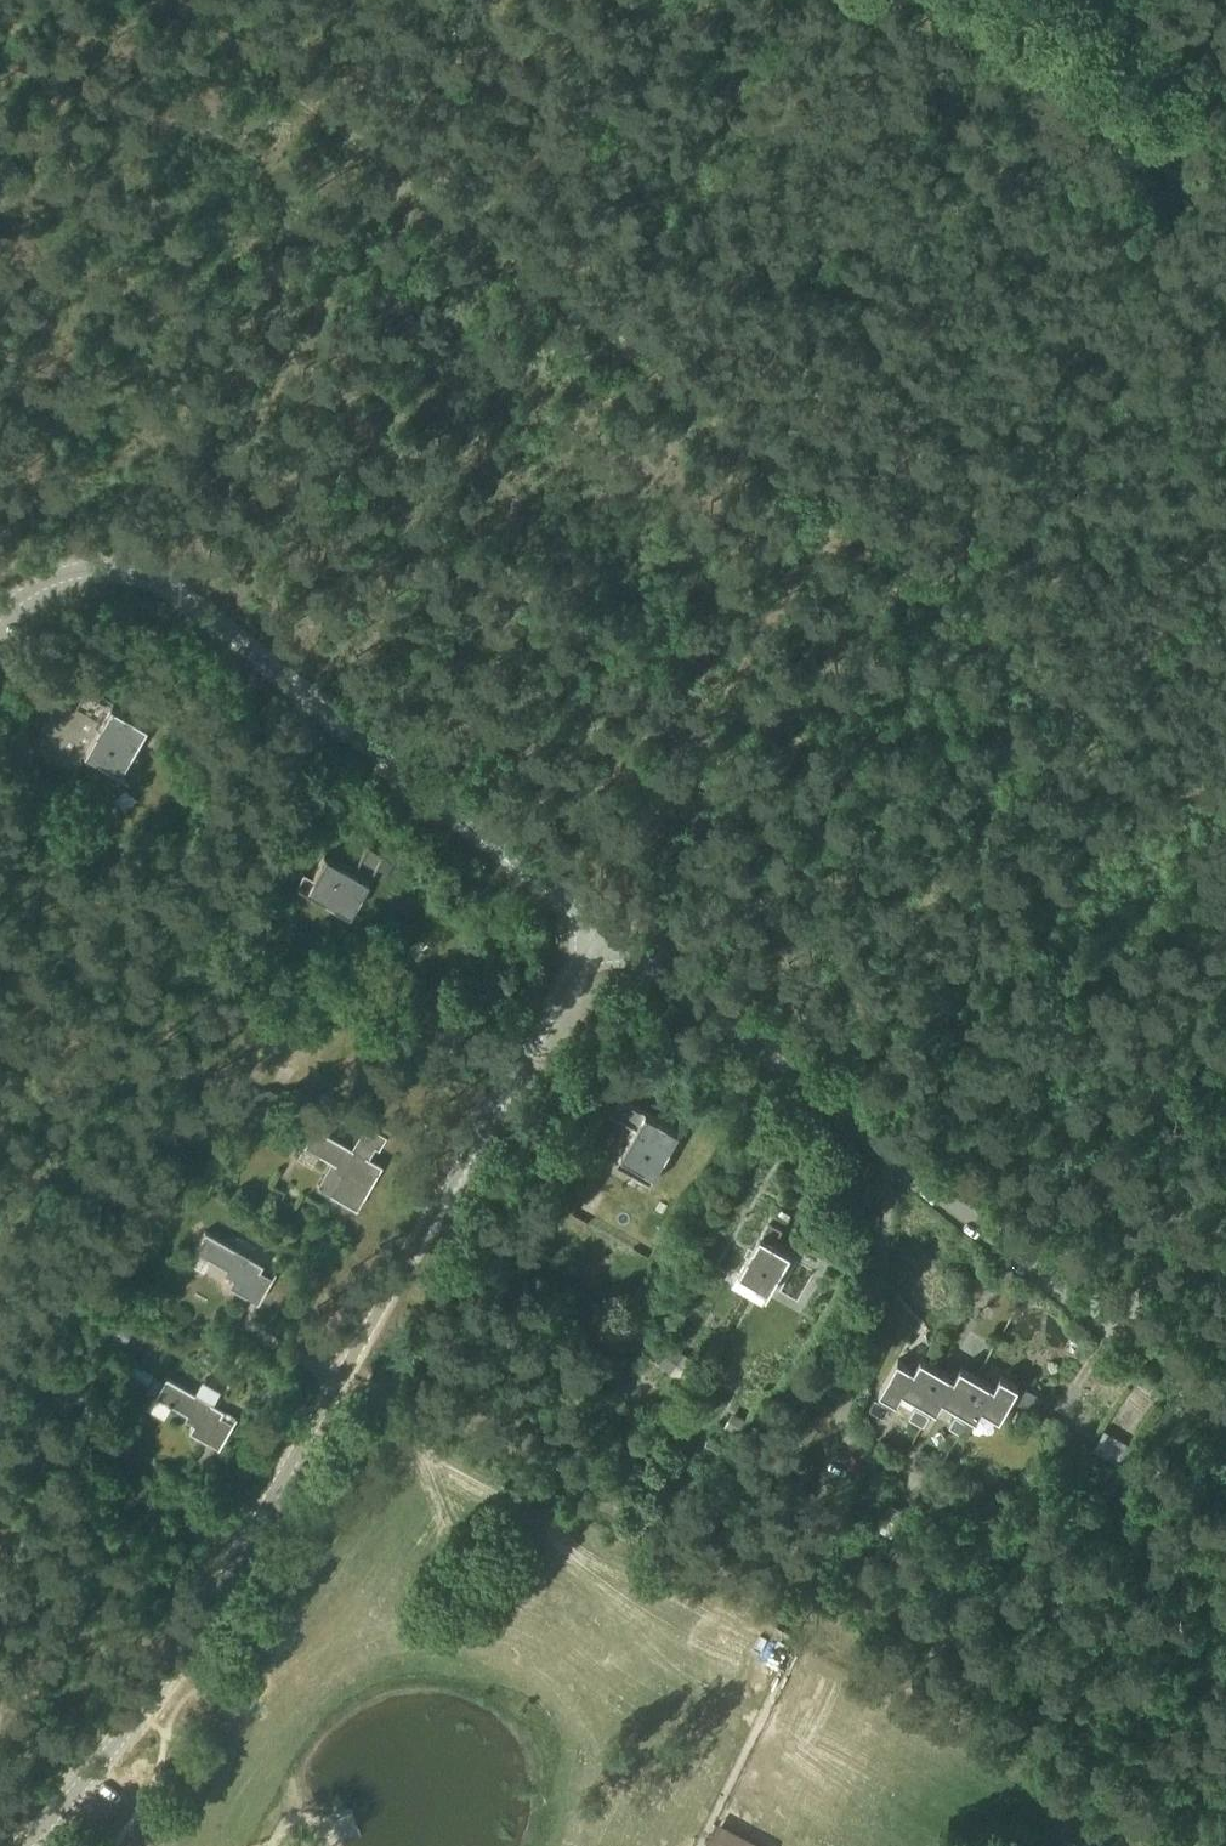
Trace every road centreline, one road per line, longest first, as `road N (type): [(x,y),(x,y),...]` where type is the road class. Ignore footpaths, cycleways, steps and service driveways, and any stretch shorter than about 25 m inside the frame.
road 1 (track): [(1225,828),(163,0)]
road 2 (unclassified): [(603,927),(172,1666),(22,1845)]
road 3 (track): [(12,1442),(41,1389),(109,1309),(200,1138),(233,1097),(309,1040),(384,1011),(425,1018),(438,1028),(482,1131)]
road 4 (unclassified): [(603,927),(173,593),(124,573),(79,572),(55,578),(0,613)]
road 5 (unclassified): [(1111,1330),(603,927)]
road 6 (track): [(153,583),(400,178)]
road 7 (track): [(834,524),(603,927)]
road 8 (track): [(1037,1270),(1225,940)]
road 9 (track): [(245,1541),(0,1441)]
road 10 (track): [(1051,0),(1179,67),(1225,75)]
road 11 (track): [(1225,1417),(1185,1374),(1111,1330)]

